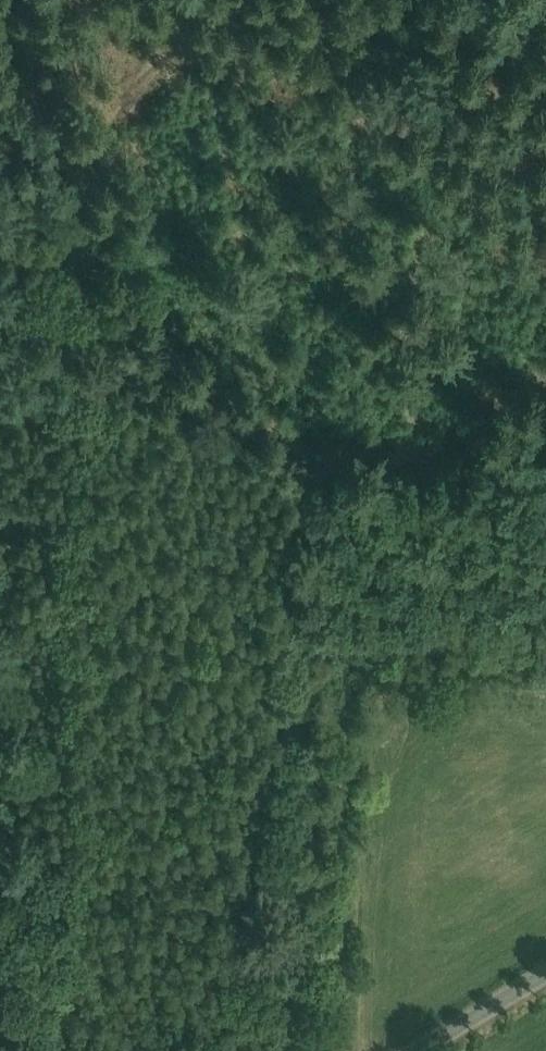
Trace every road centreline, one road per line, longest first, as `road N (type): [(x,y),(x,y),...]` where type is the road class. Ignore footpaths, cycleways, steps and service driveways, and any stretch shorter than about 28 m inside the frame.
road 1 (unclassified): [(416,1050),(545,975)]

